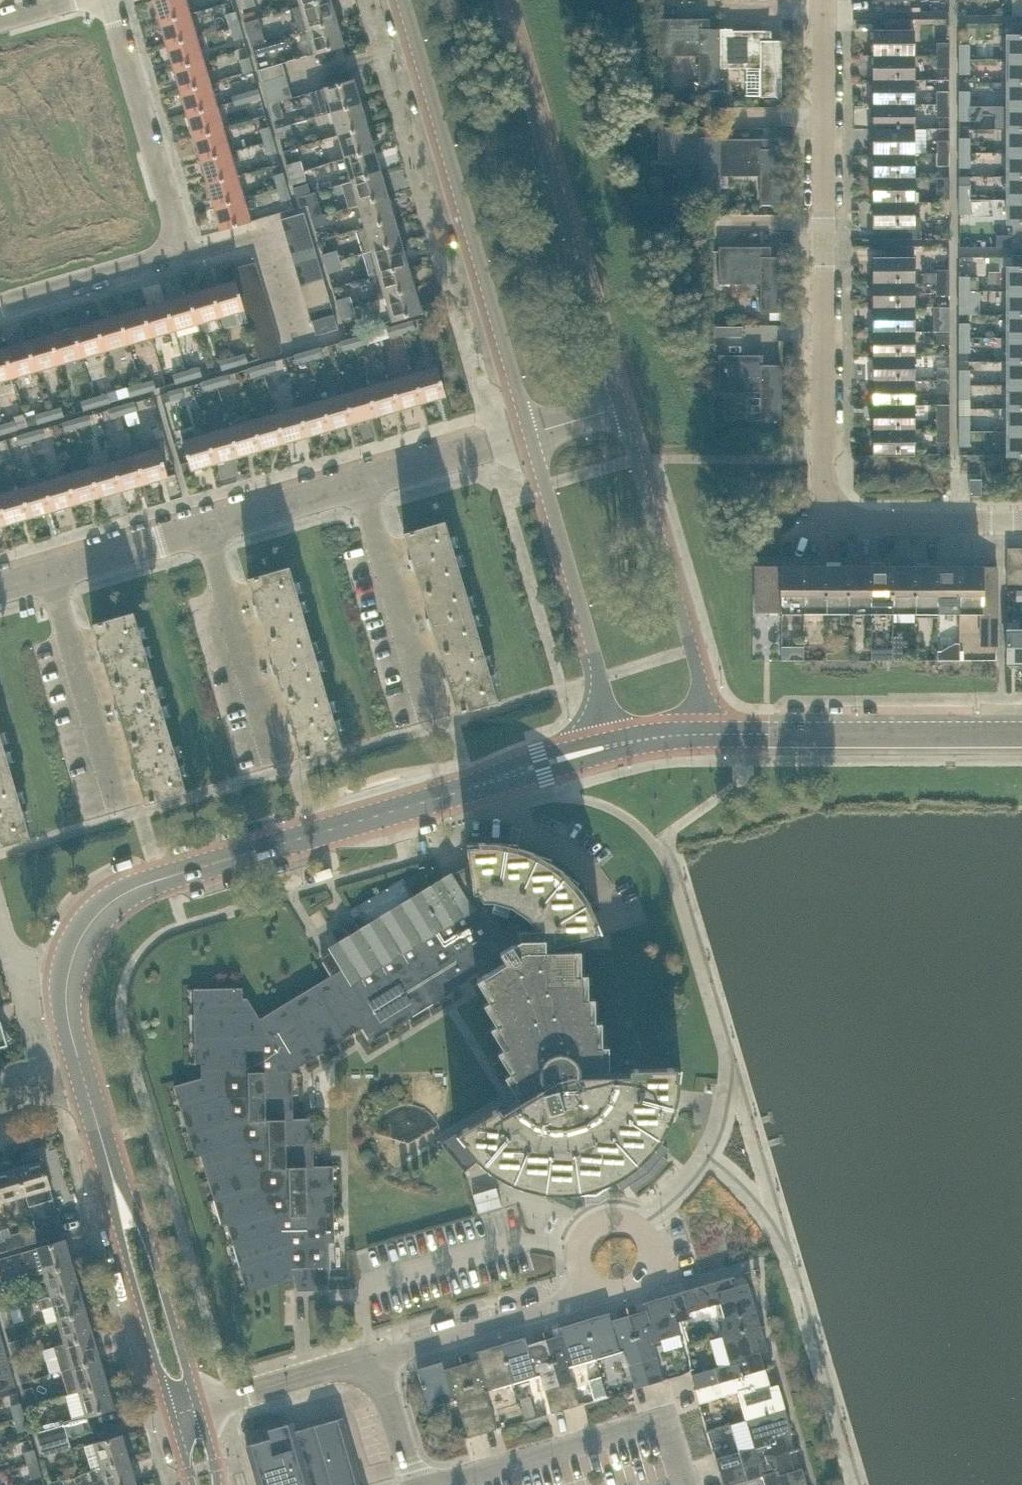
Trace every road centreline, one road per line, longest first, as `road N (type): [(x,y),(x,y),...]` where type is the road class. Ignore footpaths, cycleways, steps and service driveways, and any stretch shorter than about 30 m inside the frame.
road 1 (tertiary): [(624,742),(135,886),(110,900),(81,936),(67,980),(68,1023),(91,1101)]
road 2 (residential): [(0,303),(186,253),(106,0)]
road 3 (tertiary): [(402,0),(525,432)]
road 4 (tertiary): [(619,406),(498,0)]
road 5 (residential): [(1021,524),(824,522),(826,335)]
road 6 (tertiary): [(712,732),(619,406)]
road 7 (tertiary): [(525,432),(624,742)]
road 8 (residential): [(1021,732),(712,732)]
road 9 (tertiary): [(204,1406),(141,1208),(109,1158)]
road 10 (tertiary): [(109,1158),(116,1215),(173,1415)]
road 11 (residential): [(423,728),(353,482)]
road 12 (residential): [(108,818),(34,574)]
road 13 (residential): [(264,773),(194,529)]
road 14 (residential): [(572,1297),(649,1276),(654,1257),(638,1220),(611,1217),(591,1226),(577,1253),(583,1275)]
road 15 (residential): [(375,1354),(572,1297)]
road 16 (residential): [(353,482),(525,432)]
road 17 (residential): [(204,1406),(375,1354)]
road 18 (residential): [(34,574),(194,529)]
road 19 (residential): [(194,529),(353,482)]
road 20 (residential): [(417,1484),(375,1354)]

